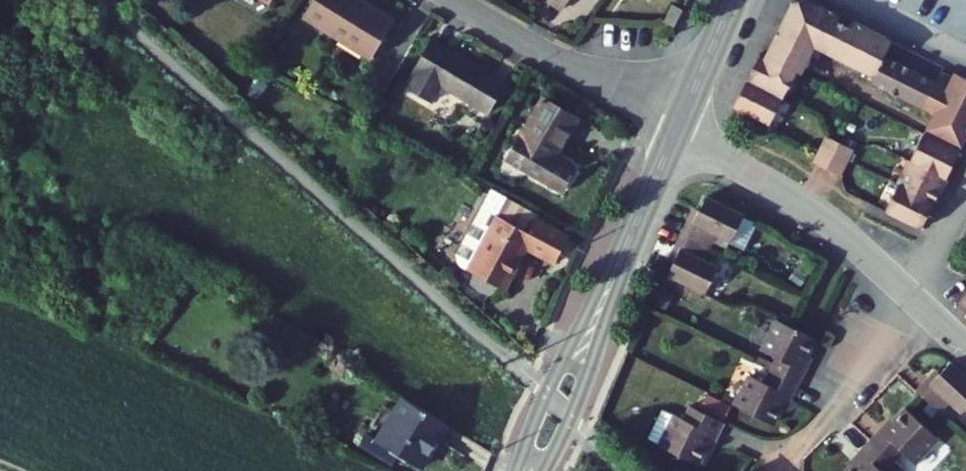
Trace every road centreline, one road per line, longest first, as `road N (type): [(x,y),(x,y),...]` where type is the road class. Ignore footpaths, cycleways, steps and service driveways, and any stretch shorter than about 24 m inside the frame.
road 1 (tertiary): [(679,128),(532,470)]
road 2 (residential): [(679,128),(829,220),(923,307)]
road 3 (residential): [(679,128),(456,0)]
road 4 (residential): [(811,433),(923,307)]
road 5 (tertiary): [(734,0),(679,128)]
road 6 (residential): [(855,0),(965,55)]

